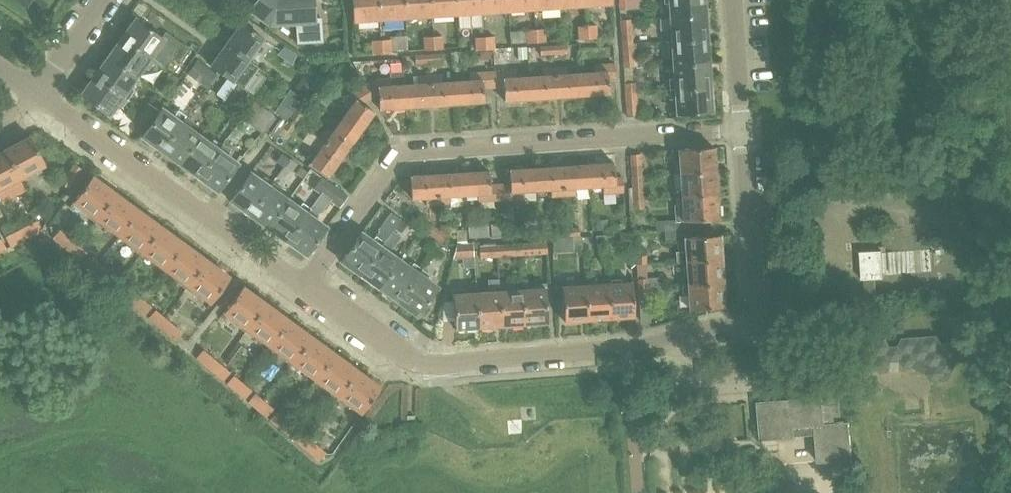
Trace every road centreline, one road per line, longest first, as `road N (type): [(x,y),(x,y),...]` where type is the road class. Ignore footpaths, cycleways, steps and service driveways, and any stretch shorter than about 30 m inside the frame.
road 1 (residential): [(307,282),(399,152),(745,128)]
road 2 (residential): [(753,303),(737,321),(628,346),(440,363),(405,355),(307,282)]
road 3 (residential): [(307,282),(36,94)]
road 4 (residential): [(753,303),(745,128)]
road 5 (residential): [(745,128),(737,0)]

